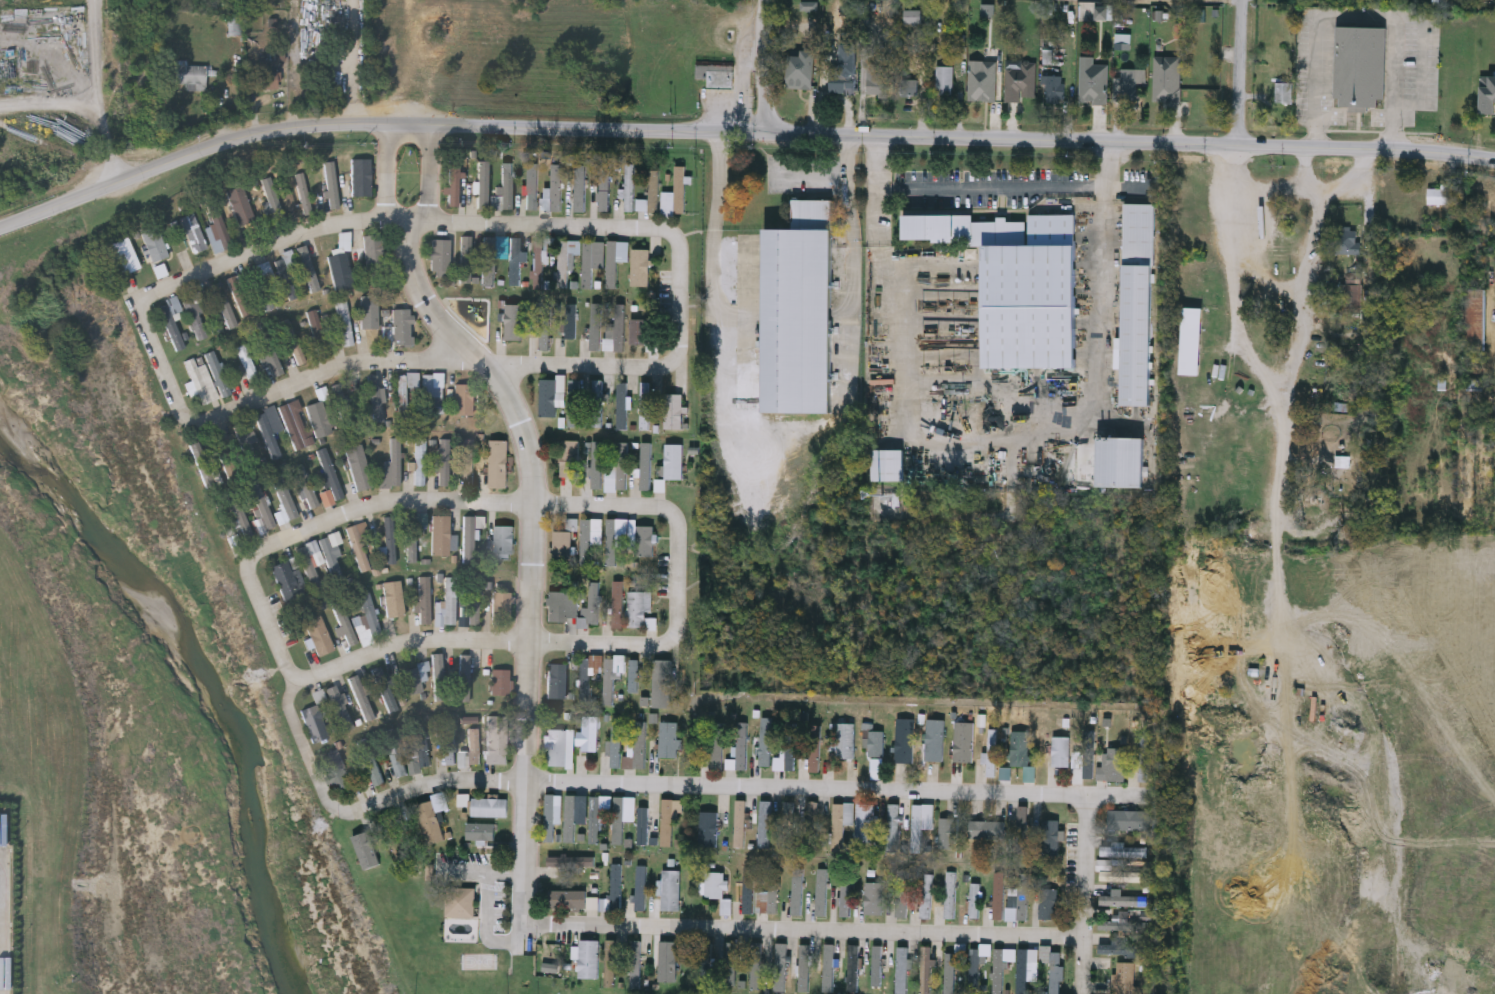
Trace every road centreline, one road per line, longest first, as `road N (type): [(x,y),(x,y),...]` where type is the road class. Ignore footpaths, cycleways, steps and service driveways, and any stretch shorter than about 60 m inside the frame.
road 1 (residential): [(295,685),(289,717),(323,798),(343,818),(409,793),(463,784),(1147,799)]
road 2 (secondary): [(767,137),(309,130),(221,147),(0,226)]
road 3 (residential): [(675,240),(678,351),(668,372),(348,366),(196,427),(178,414),(135,300)]
road 4 (secondary): [(767,137),(1110,141),(1494,160)]
road 5 (residential): [(410,251),(423,299),(508,405),(530,473),(522,929)]
road 6 (residential): [(248,569),(295,685),(374,656),(453,643),(668,647),(675,636),(669,516)]
road 7 (residential): [(522,929),(1084,938)]
road 8 (residential): [(669,516),(386,506),(256,556),(248,569)]
road 9 (residential): [(409,224),(353,224),(135,300)]
road 10 (residential): [(409,224),(675,240)]
road 11 (residential): [(1087,798),(1083,993)]
road 12 (residential): [(1239,146),(1244,0)]
road 13 (residential): [(767,137),(765,0)]
road 14 (residential): [(384,129),(392,224),(410,251)]
road 15 (residential): [(410,251),(424,225),(434,130)]

